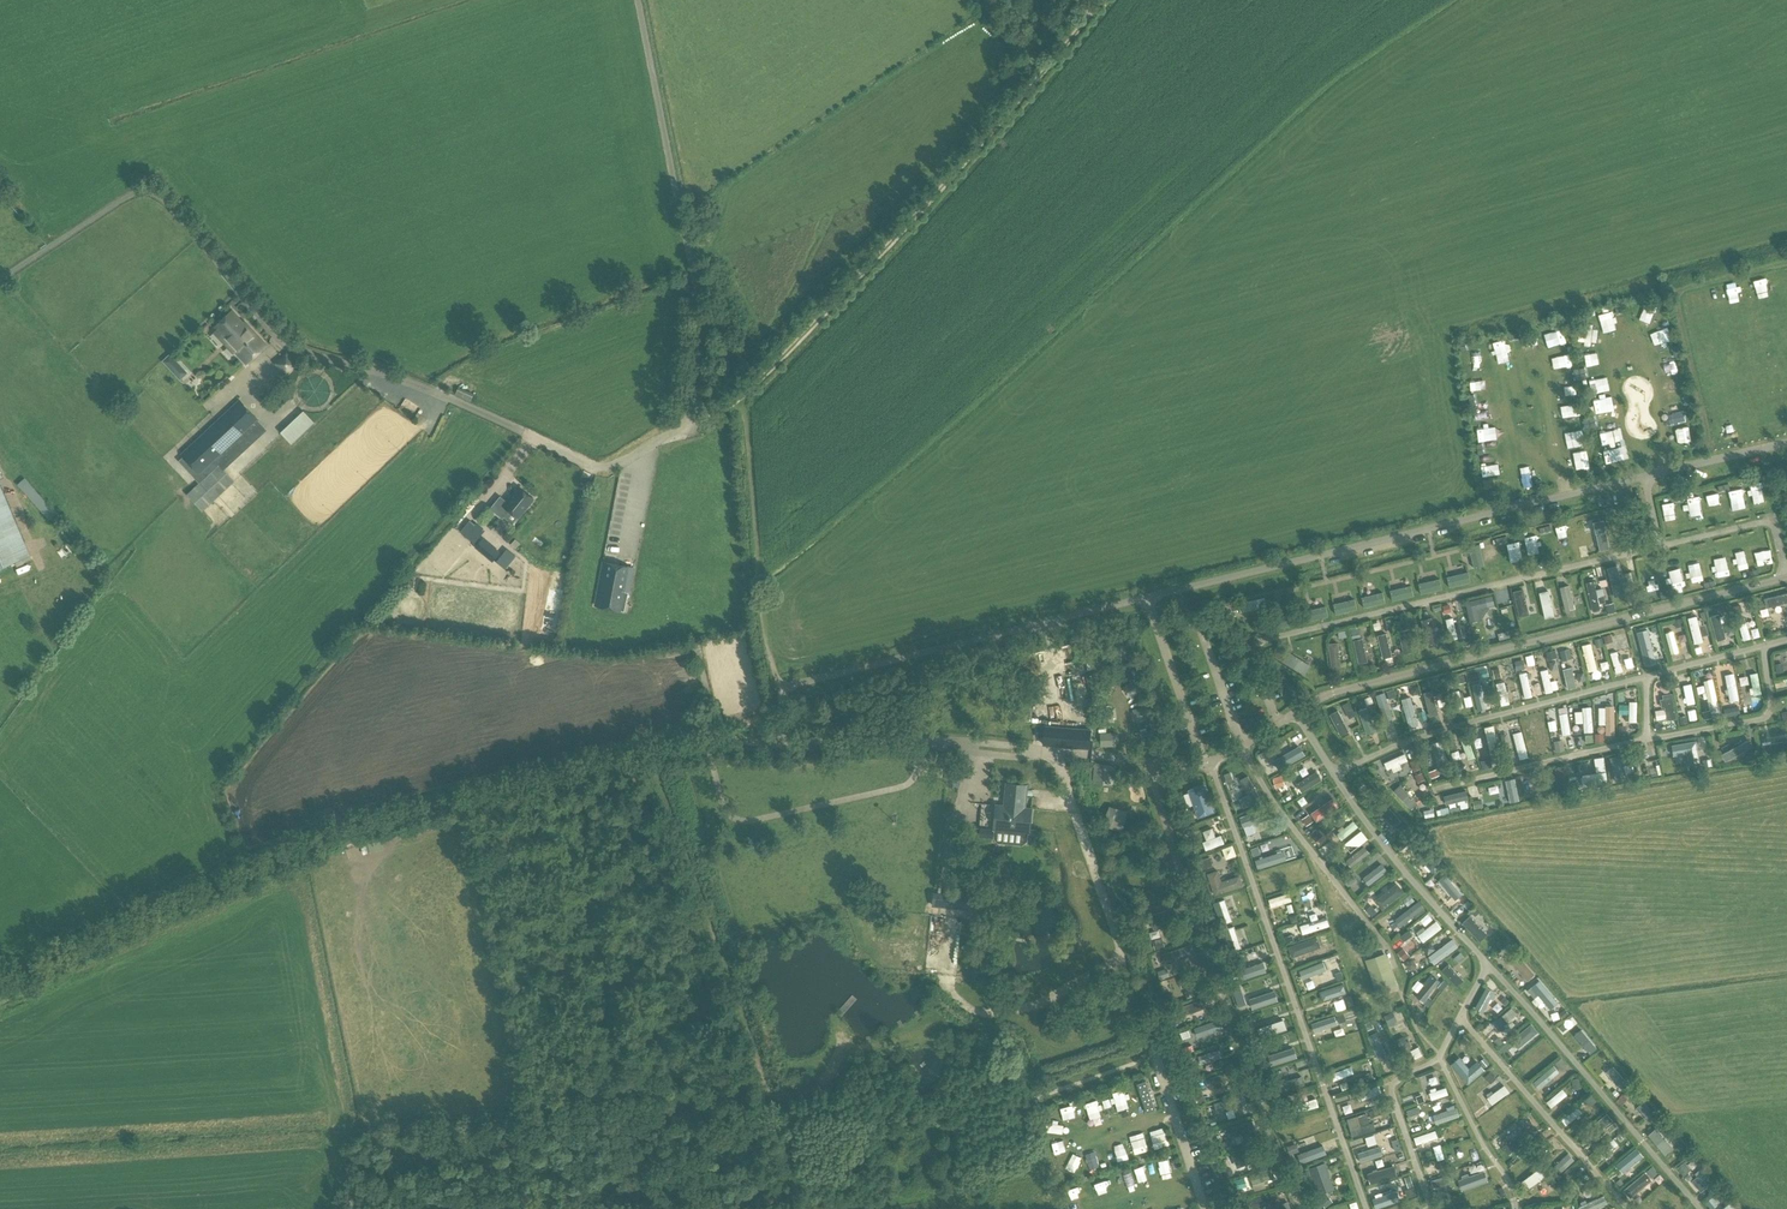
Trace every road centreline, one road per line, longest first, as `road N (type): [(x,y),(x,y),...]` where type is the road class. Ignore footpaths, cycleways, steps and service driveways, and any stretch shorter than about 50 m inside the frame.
road 1 (unclassified): [(637,0),(701,319),(690,421),(620,463),(595,468),(407,380),(301,353),(149,191),(133,192),(0,280)]
road 2 (unclassified): [(0,980),(317,838),(604,759),(705,738),(772,745)]
road 3 (track): [(690,421),(730,408),(825,319),(1099,0)]
road 4 (track): [(1120,957),(1027,1008),(970,1016),(785,1071)]
road 5 (track): [(741,398),(765,626),(786,694)]

